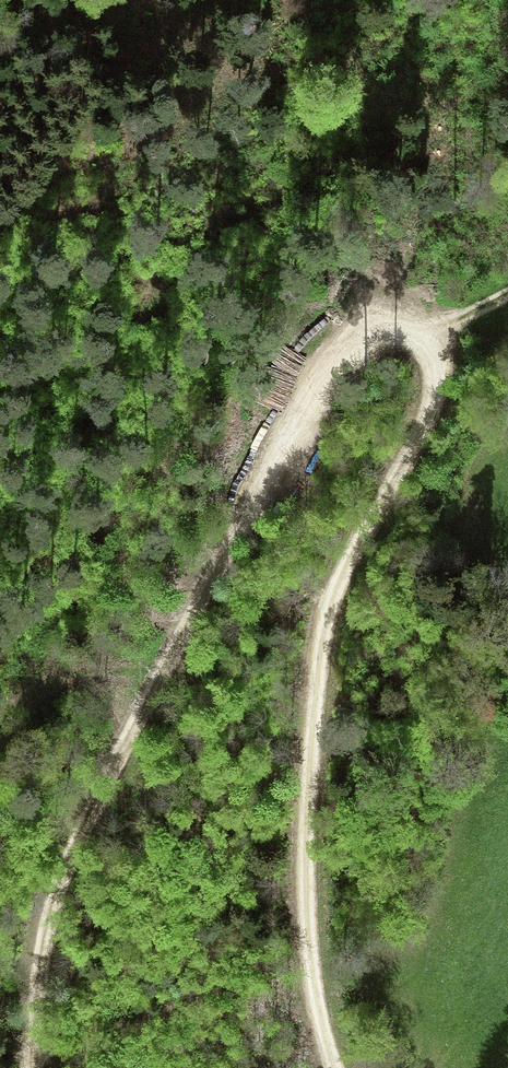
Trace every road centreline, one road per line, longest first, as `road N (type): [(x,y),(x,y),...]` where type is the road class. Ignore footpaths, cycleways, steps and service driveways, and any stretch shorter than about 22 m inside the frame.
road 1 (track): [(27,1067),(43,904),(338,353),(406,330),(429,336)]
road 2 (track): [(429,336),(432,399),(339,582),(315,707),(307,928),(338,1067)]
road 3 (track): [(338,353),(400,165),(478,0)]

